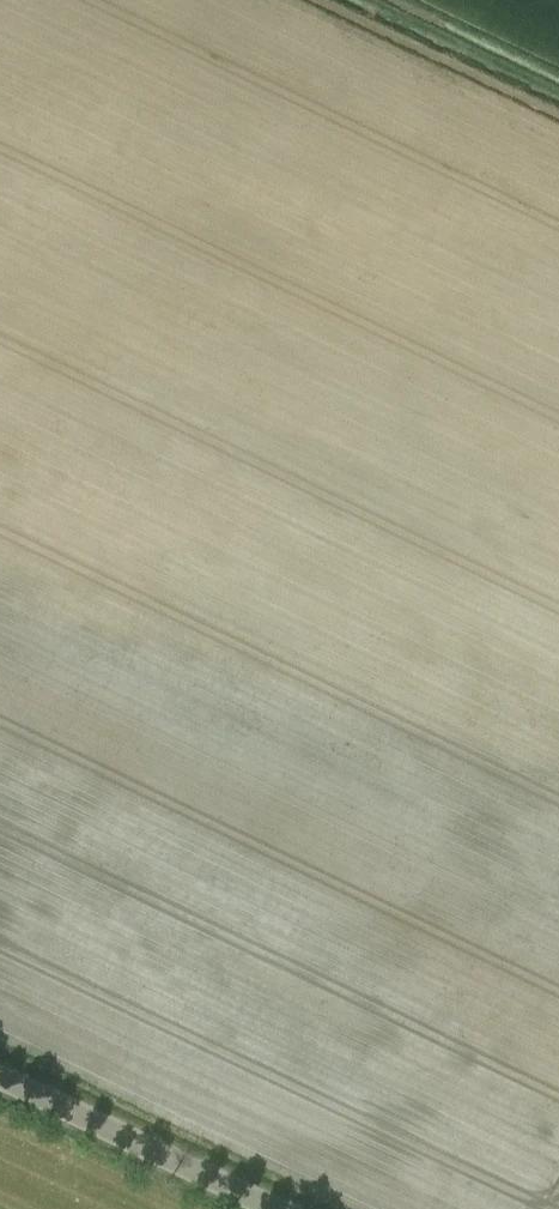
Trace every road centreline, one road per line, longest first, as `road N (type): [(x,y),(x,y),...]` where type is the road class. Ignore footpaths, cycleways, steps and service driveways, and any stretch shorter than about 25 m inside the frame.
road 1 (unclassified): [(274,1208),(0,1078)]

